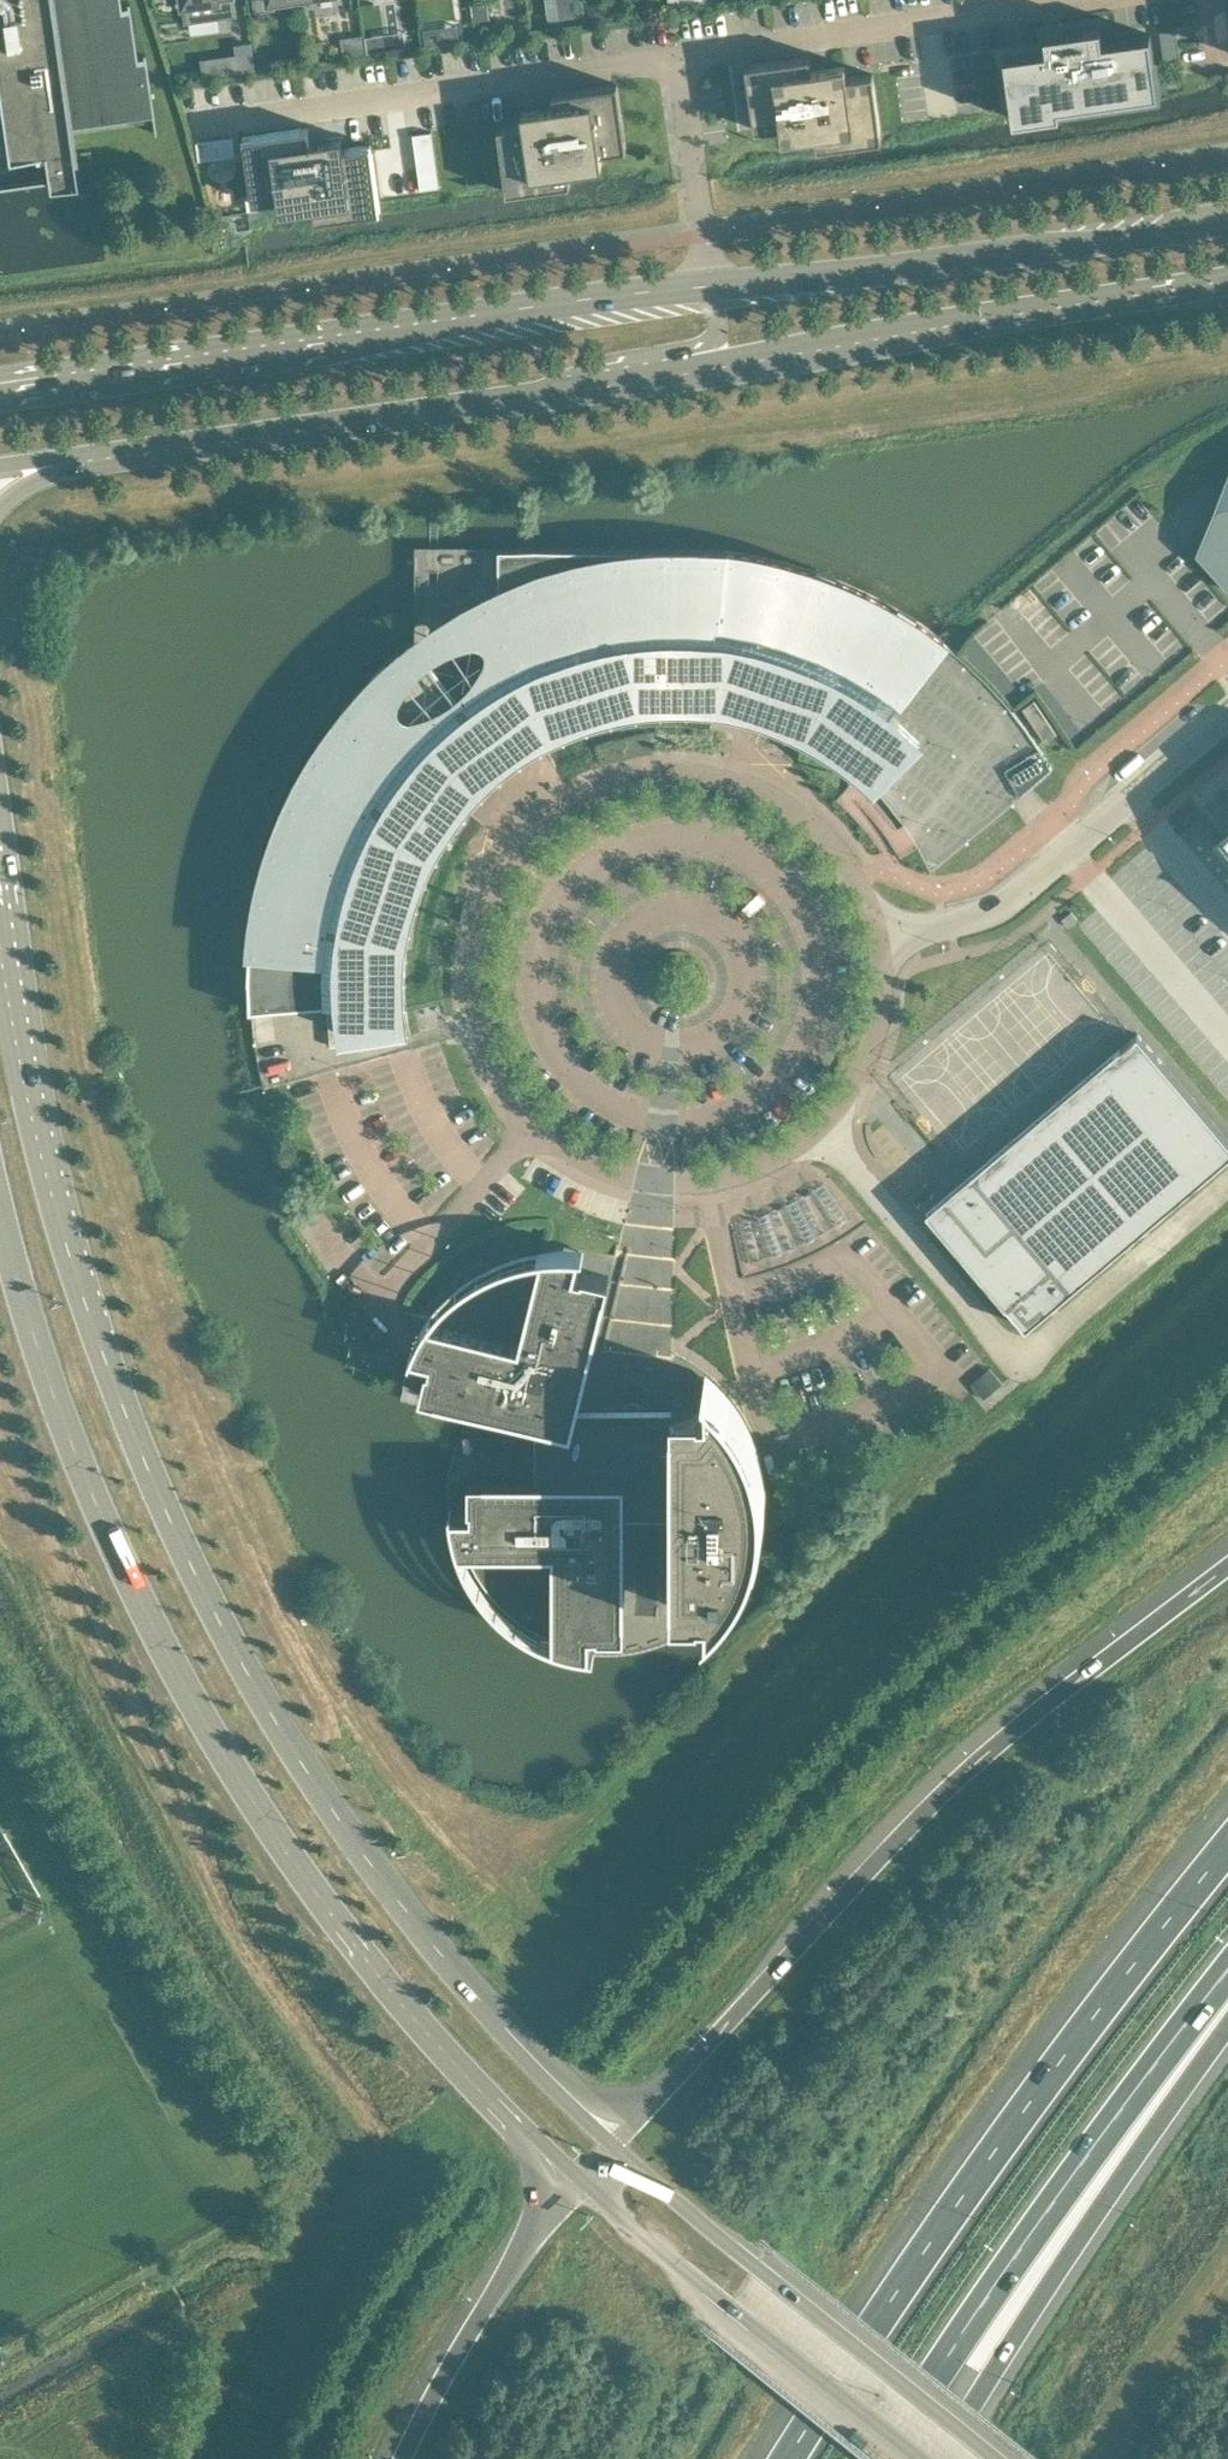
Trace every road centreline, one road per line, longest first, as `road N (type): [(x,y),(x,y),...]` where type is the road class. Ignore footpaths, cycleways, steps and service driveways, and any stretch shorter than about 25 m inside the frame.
road 1 (secondary): [(614,2144),(483,2004),(307,1771),(172,1522),(103,1355),(47,1147),(0,881)]
road 2 (secondary): [(0,1212),(33,1334),(123,1562),(261,1804),(409,2001),(584,2179)]
road 3 (motorway): [(1227,1567),(970,1772),(614,2144)]
road 4 (motorway): [(1227,1849),(1063,2054),(785,2458)]
road 5 (tertiary): [(715,285),(0,383)]
road 6 (tertiary): [(56,462),(670,376)]
road 7 (motorway): [(876,2458),(1227,1970)]
road 8 (tertiary): [(670,376),(1227,287)]
road 9 (motorway): [(940,2458),(1227,2027)]
road 10 (tertiary): [(1227,222),(715,285)]
road 11 (secondary): [(993,2458),(614,2144)]
road 12 (secondary): [(584,2179),(918,2458)]
road 13 (unclassified): [(885,936),(997,909),(1227,711)]
road 14 (motorway): [(584,2179),(491,2293),(400,2458)]

